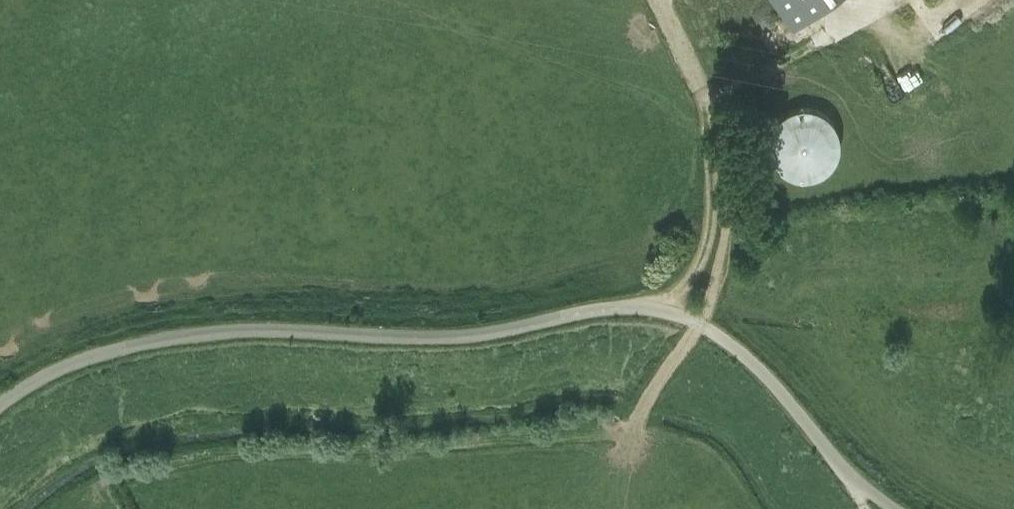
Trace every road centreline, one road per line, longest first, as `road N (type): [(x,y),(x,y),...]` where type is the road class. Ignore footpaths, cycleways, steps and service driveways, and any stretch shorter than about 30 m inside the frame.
road 1 (unclassified): [(0,402),(85,359),(206,331),(412,339),(477,335),(599,306),(649,308),(693,319),(734,347),(845,470),(895,508)]

